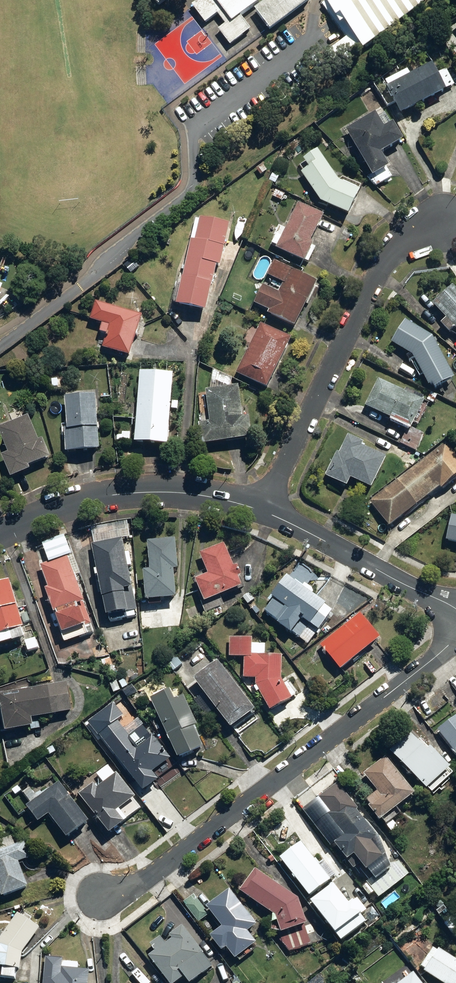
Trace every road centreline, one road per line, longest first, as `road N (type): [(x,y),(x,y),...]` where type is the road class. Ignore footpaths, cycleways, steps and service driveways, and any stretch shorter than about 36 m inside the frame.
road 1 (residential): [(455,639),(146,879),(104,898)]
road 2 (residential): [(263,511),(390,254),(447,222)]
road 3 (residential): [(263,511),(185,494),(136,494),(95,501),(0,537)]
road 4 (residential): [(455,608),(263,511)]

